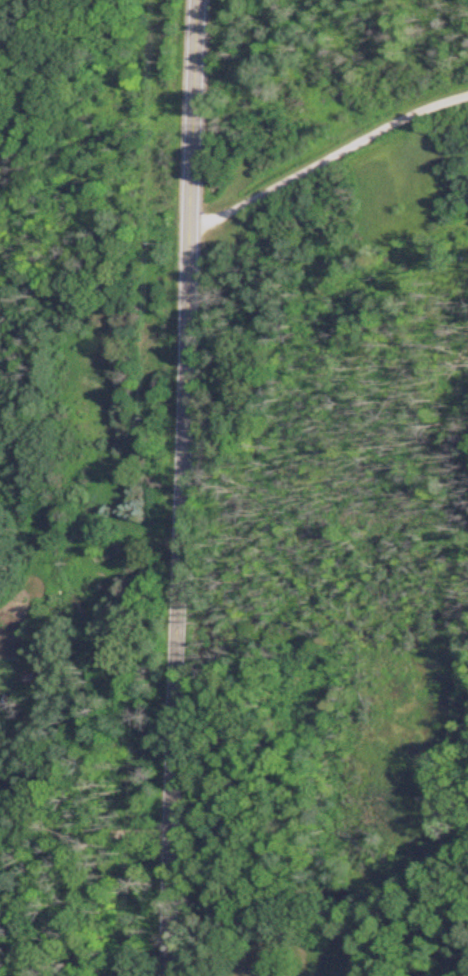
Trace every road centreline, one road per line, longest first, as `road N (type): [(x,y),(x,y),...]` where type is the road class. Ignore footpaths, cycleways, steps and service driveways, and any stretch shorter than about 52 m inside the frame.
road 1 (tertiary): [(160,975),(189,0)]

